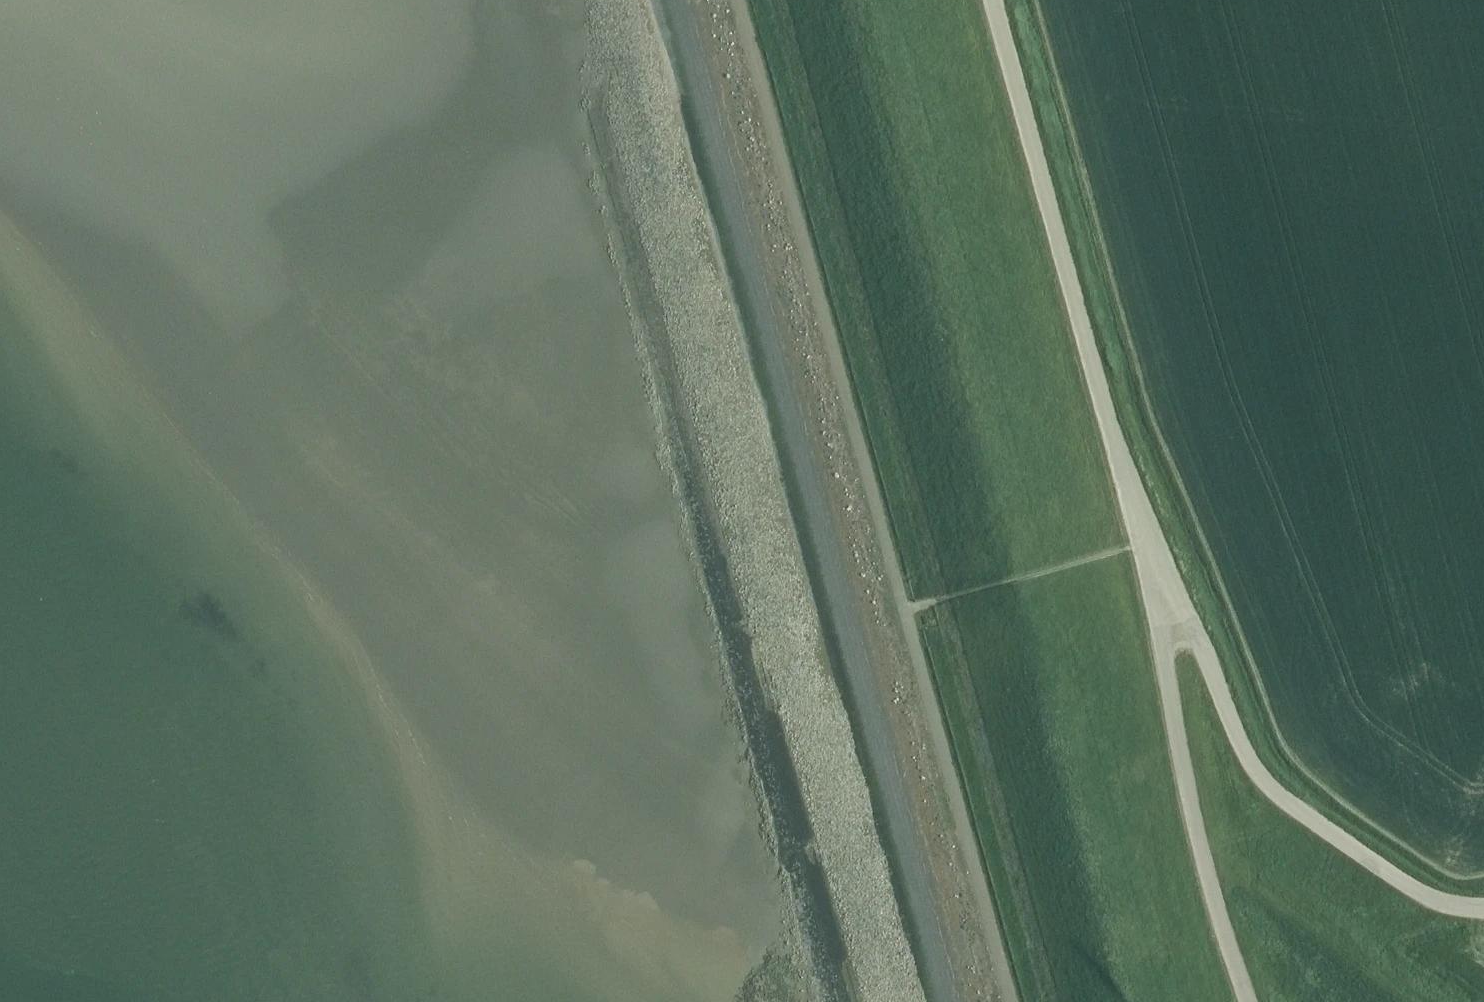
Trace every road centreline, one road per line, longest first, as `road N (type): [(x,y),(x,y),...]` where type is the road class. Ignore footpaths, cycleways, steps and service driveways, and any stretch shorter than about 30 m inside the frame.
road 1 (unclassified): [(1148,546),(992,0)]
road 2 (unclassified): [(1148,546),(1238,742),(1279,800),(1427,900),(1483,909)]
road 3 (unclassified): [(1250,1001),(1192,821),(1148,546)]

